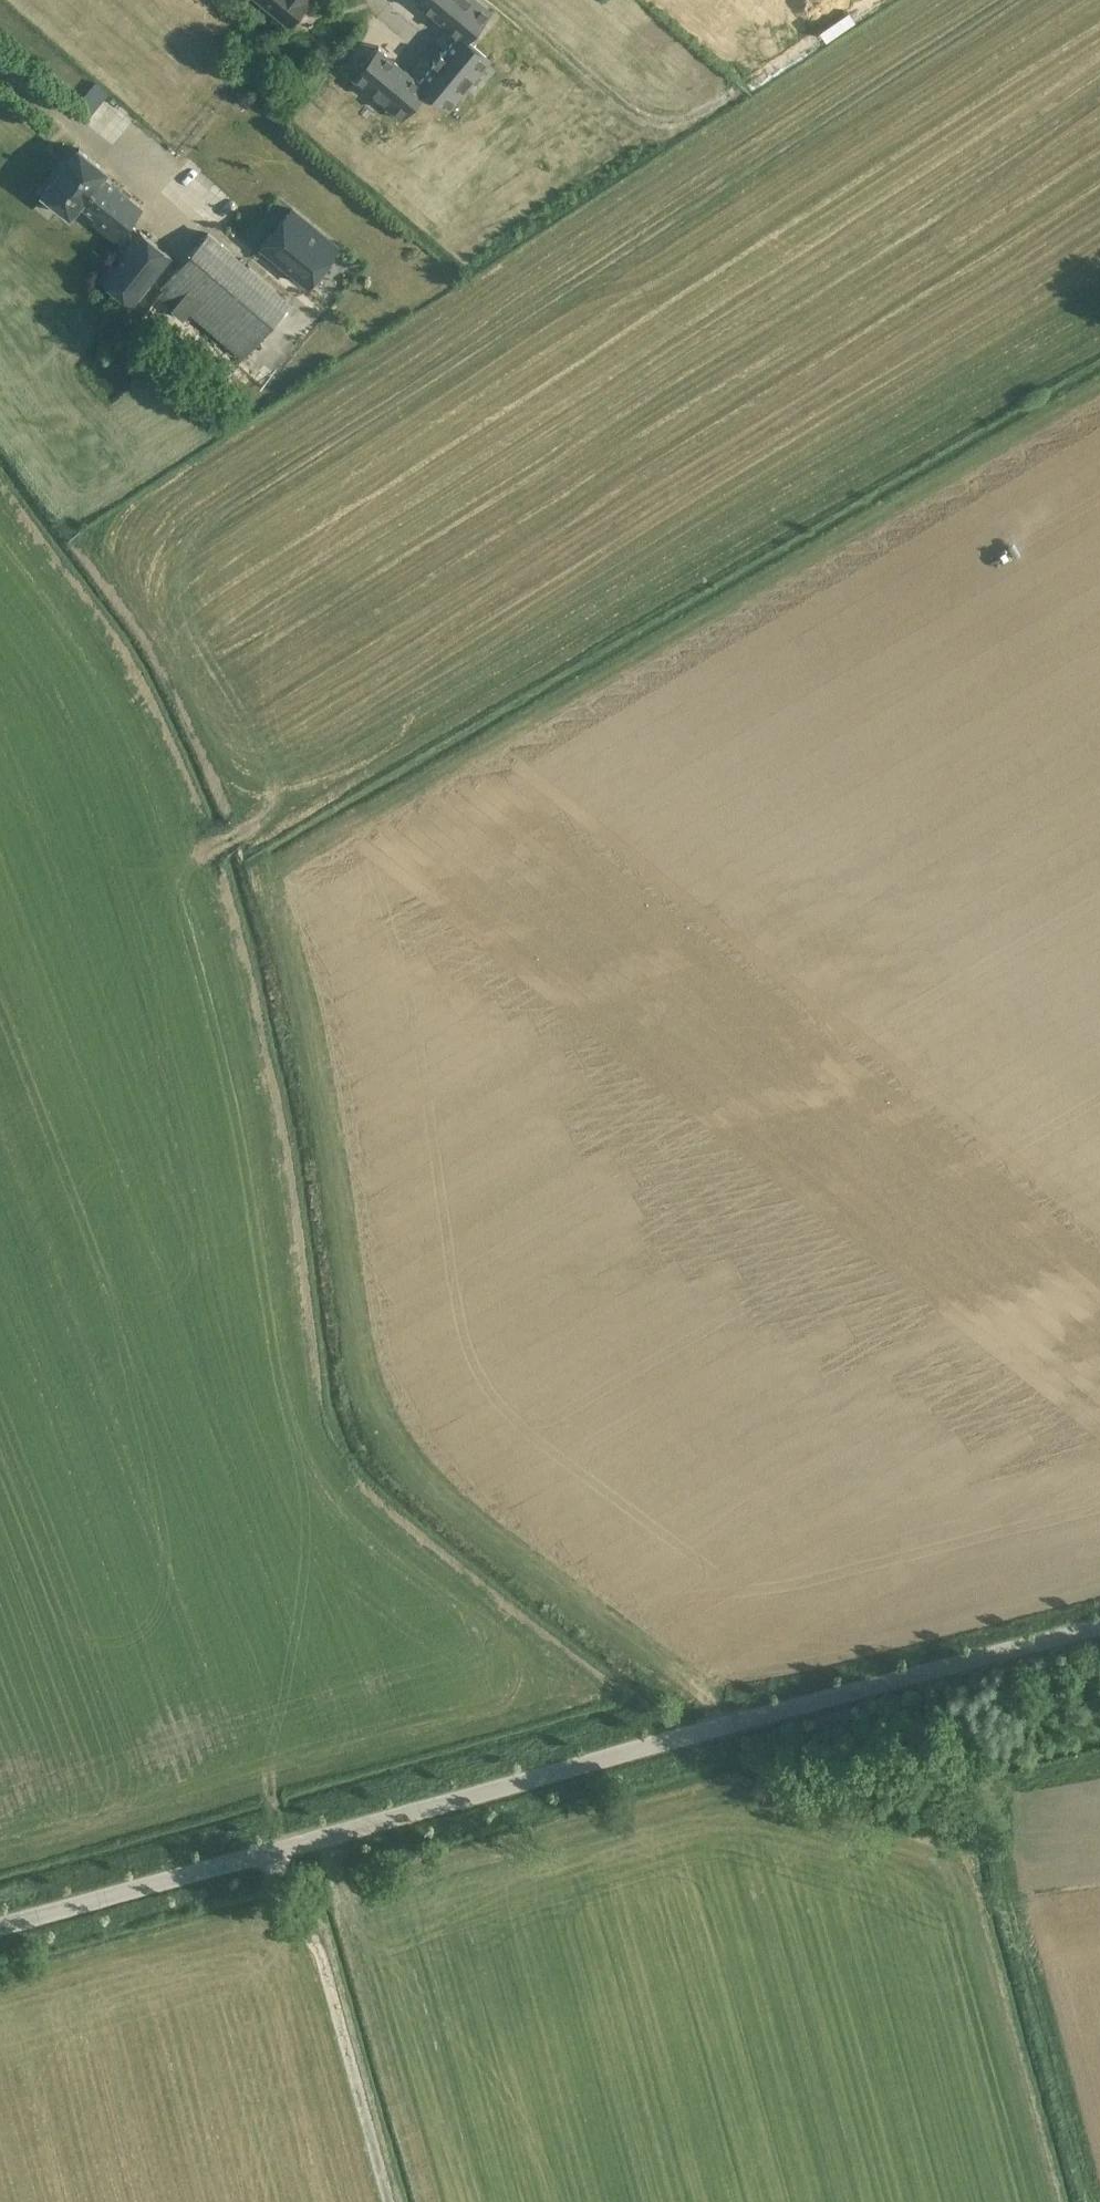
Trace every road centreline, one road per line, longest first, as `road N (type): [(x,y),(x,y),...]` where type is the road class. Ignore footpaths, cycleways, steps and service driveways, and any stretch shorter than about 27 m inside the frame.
road 1 (unclassified): [(0,1927),(742,1729),(807,1704),(1032,1653),(1099,1623)]
road 2 (track): [(500,0),(654,122),(686,119),(875,0)]
road 3 (track): [(266,1857),(321,1956),(389,2201)]

